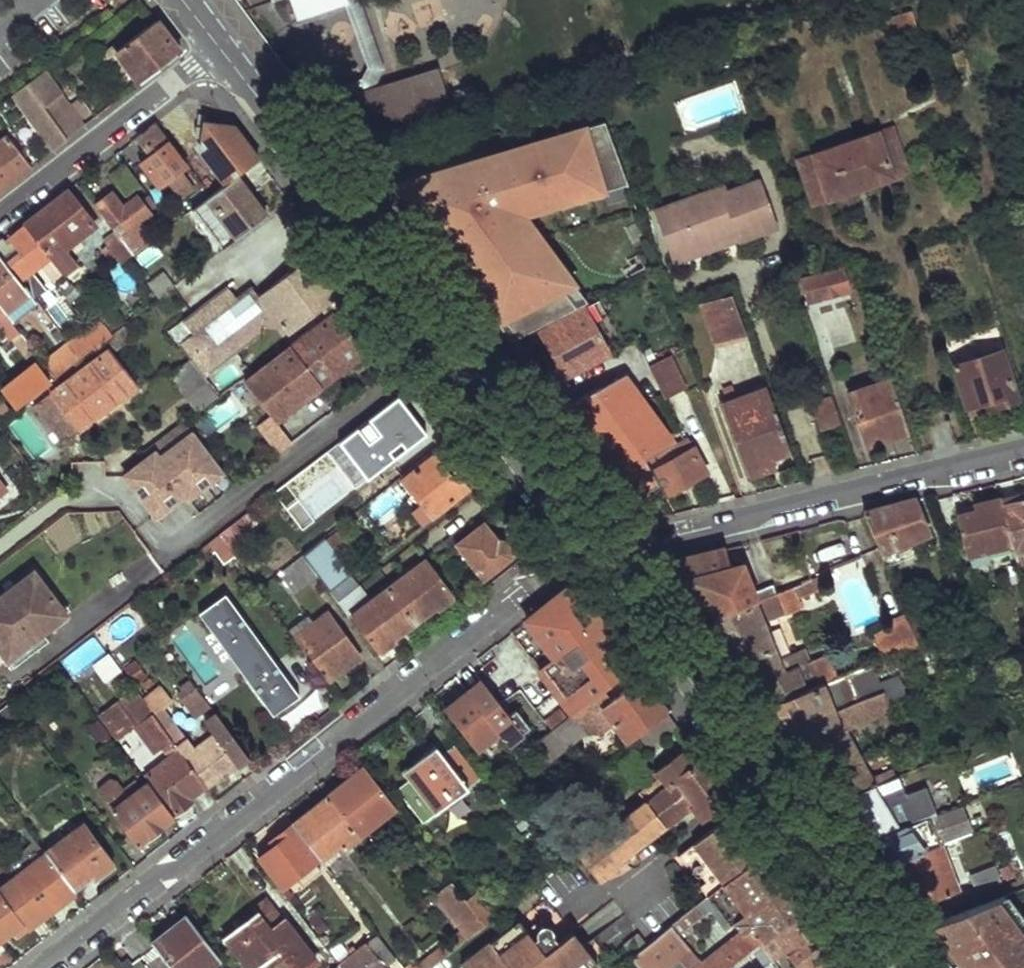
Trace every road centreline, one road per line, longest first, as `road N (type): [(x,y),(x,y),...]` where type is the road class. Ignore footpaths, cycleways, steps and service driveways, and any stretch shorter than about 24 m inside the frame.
road 1 (residential): [(50,967),(510,597),(593,549)]
road 2 (tertiary): [(593,549),(217,43)]
road 3 (tertiary): [(900,953),(593,549)]
road 4 (residential): [(593,549),(1023,450)]
road 5 (residential): [(217,43),(0,213)]

